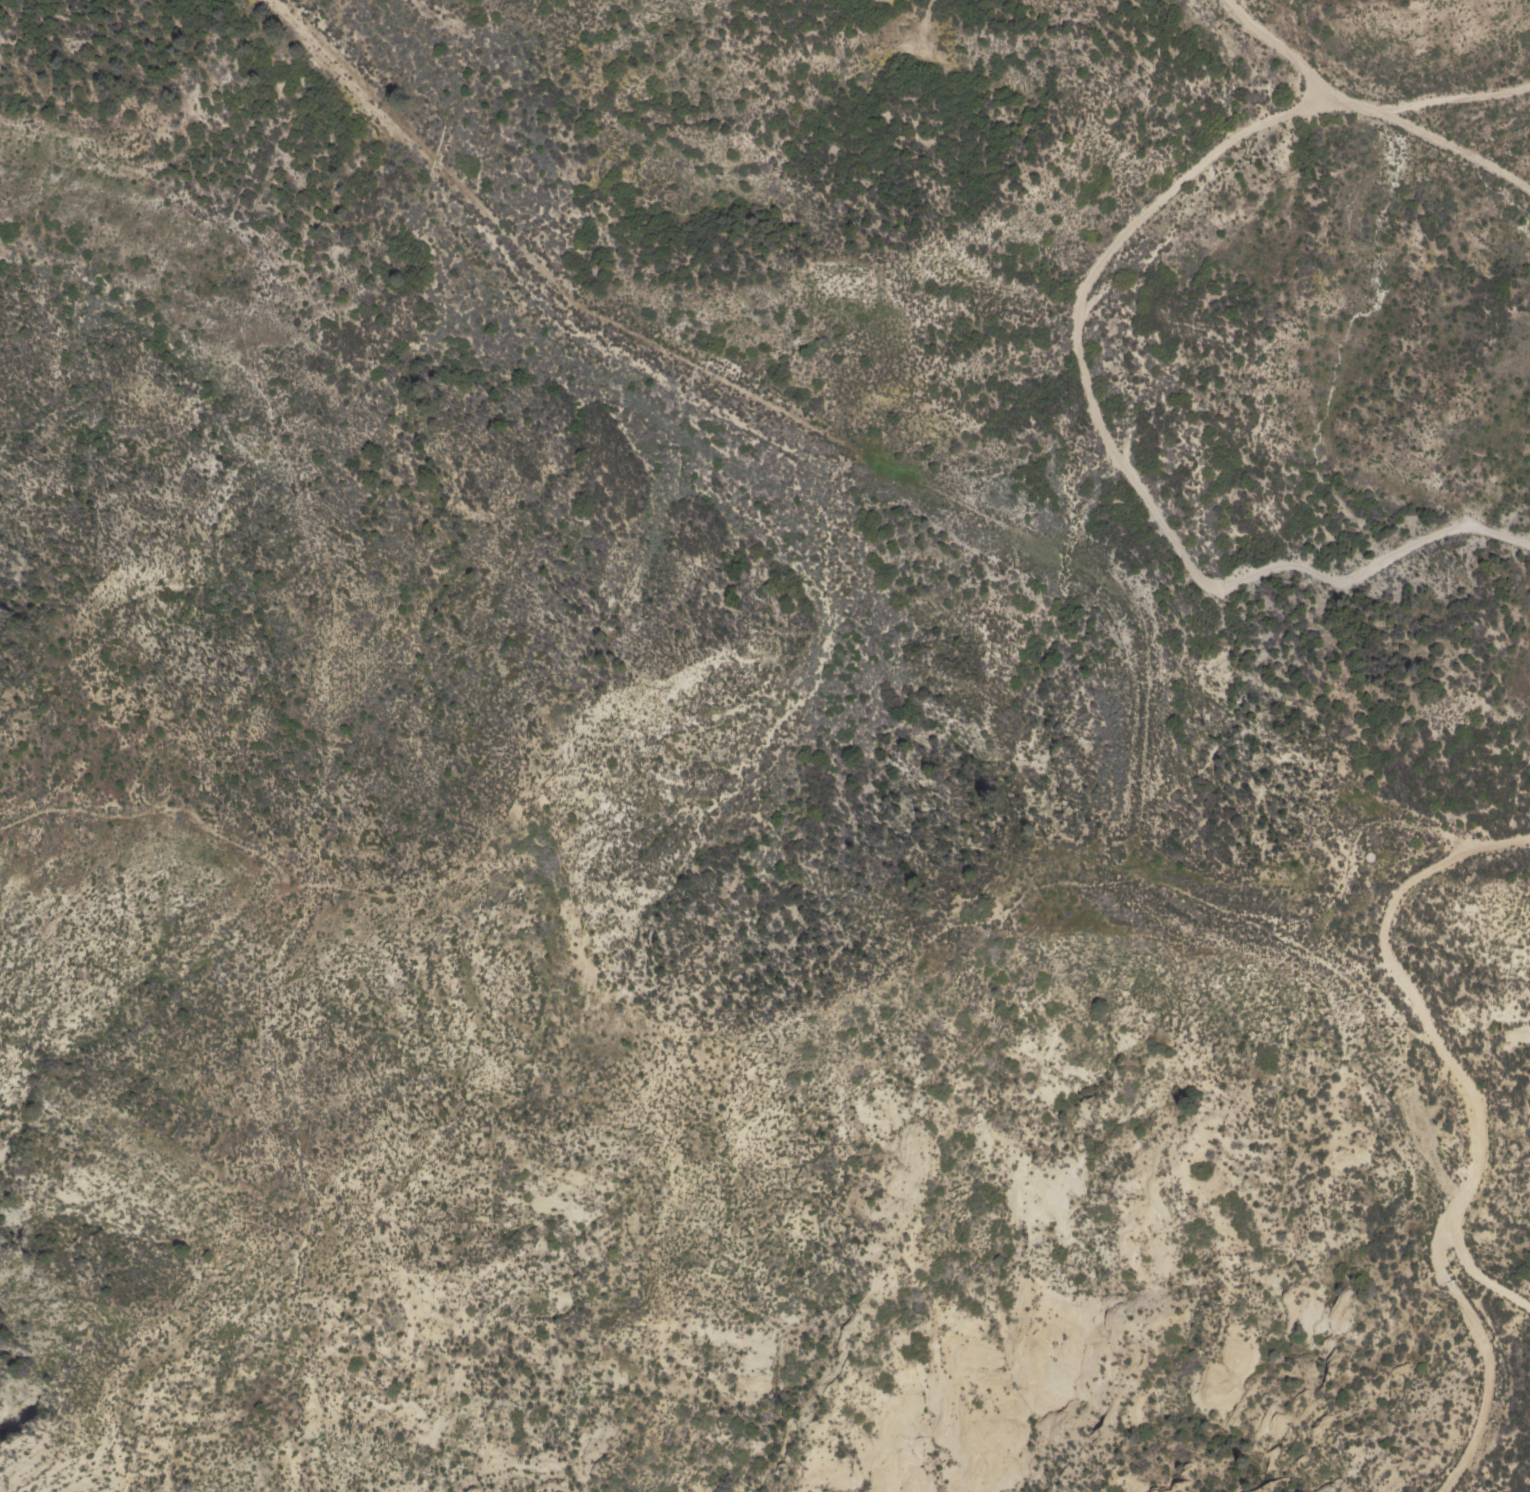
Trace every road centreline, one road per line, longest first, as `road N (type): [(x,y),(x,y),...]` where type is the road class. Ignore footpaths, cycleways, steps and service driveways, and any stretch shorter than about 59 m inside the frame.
road 1 (track): [(1227,0),(1351,106),(1529,192)]

